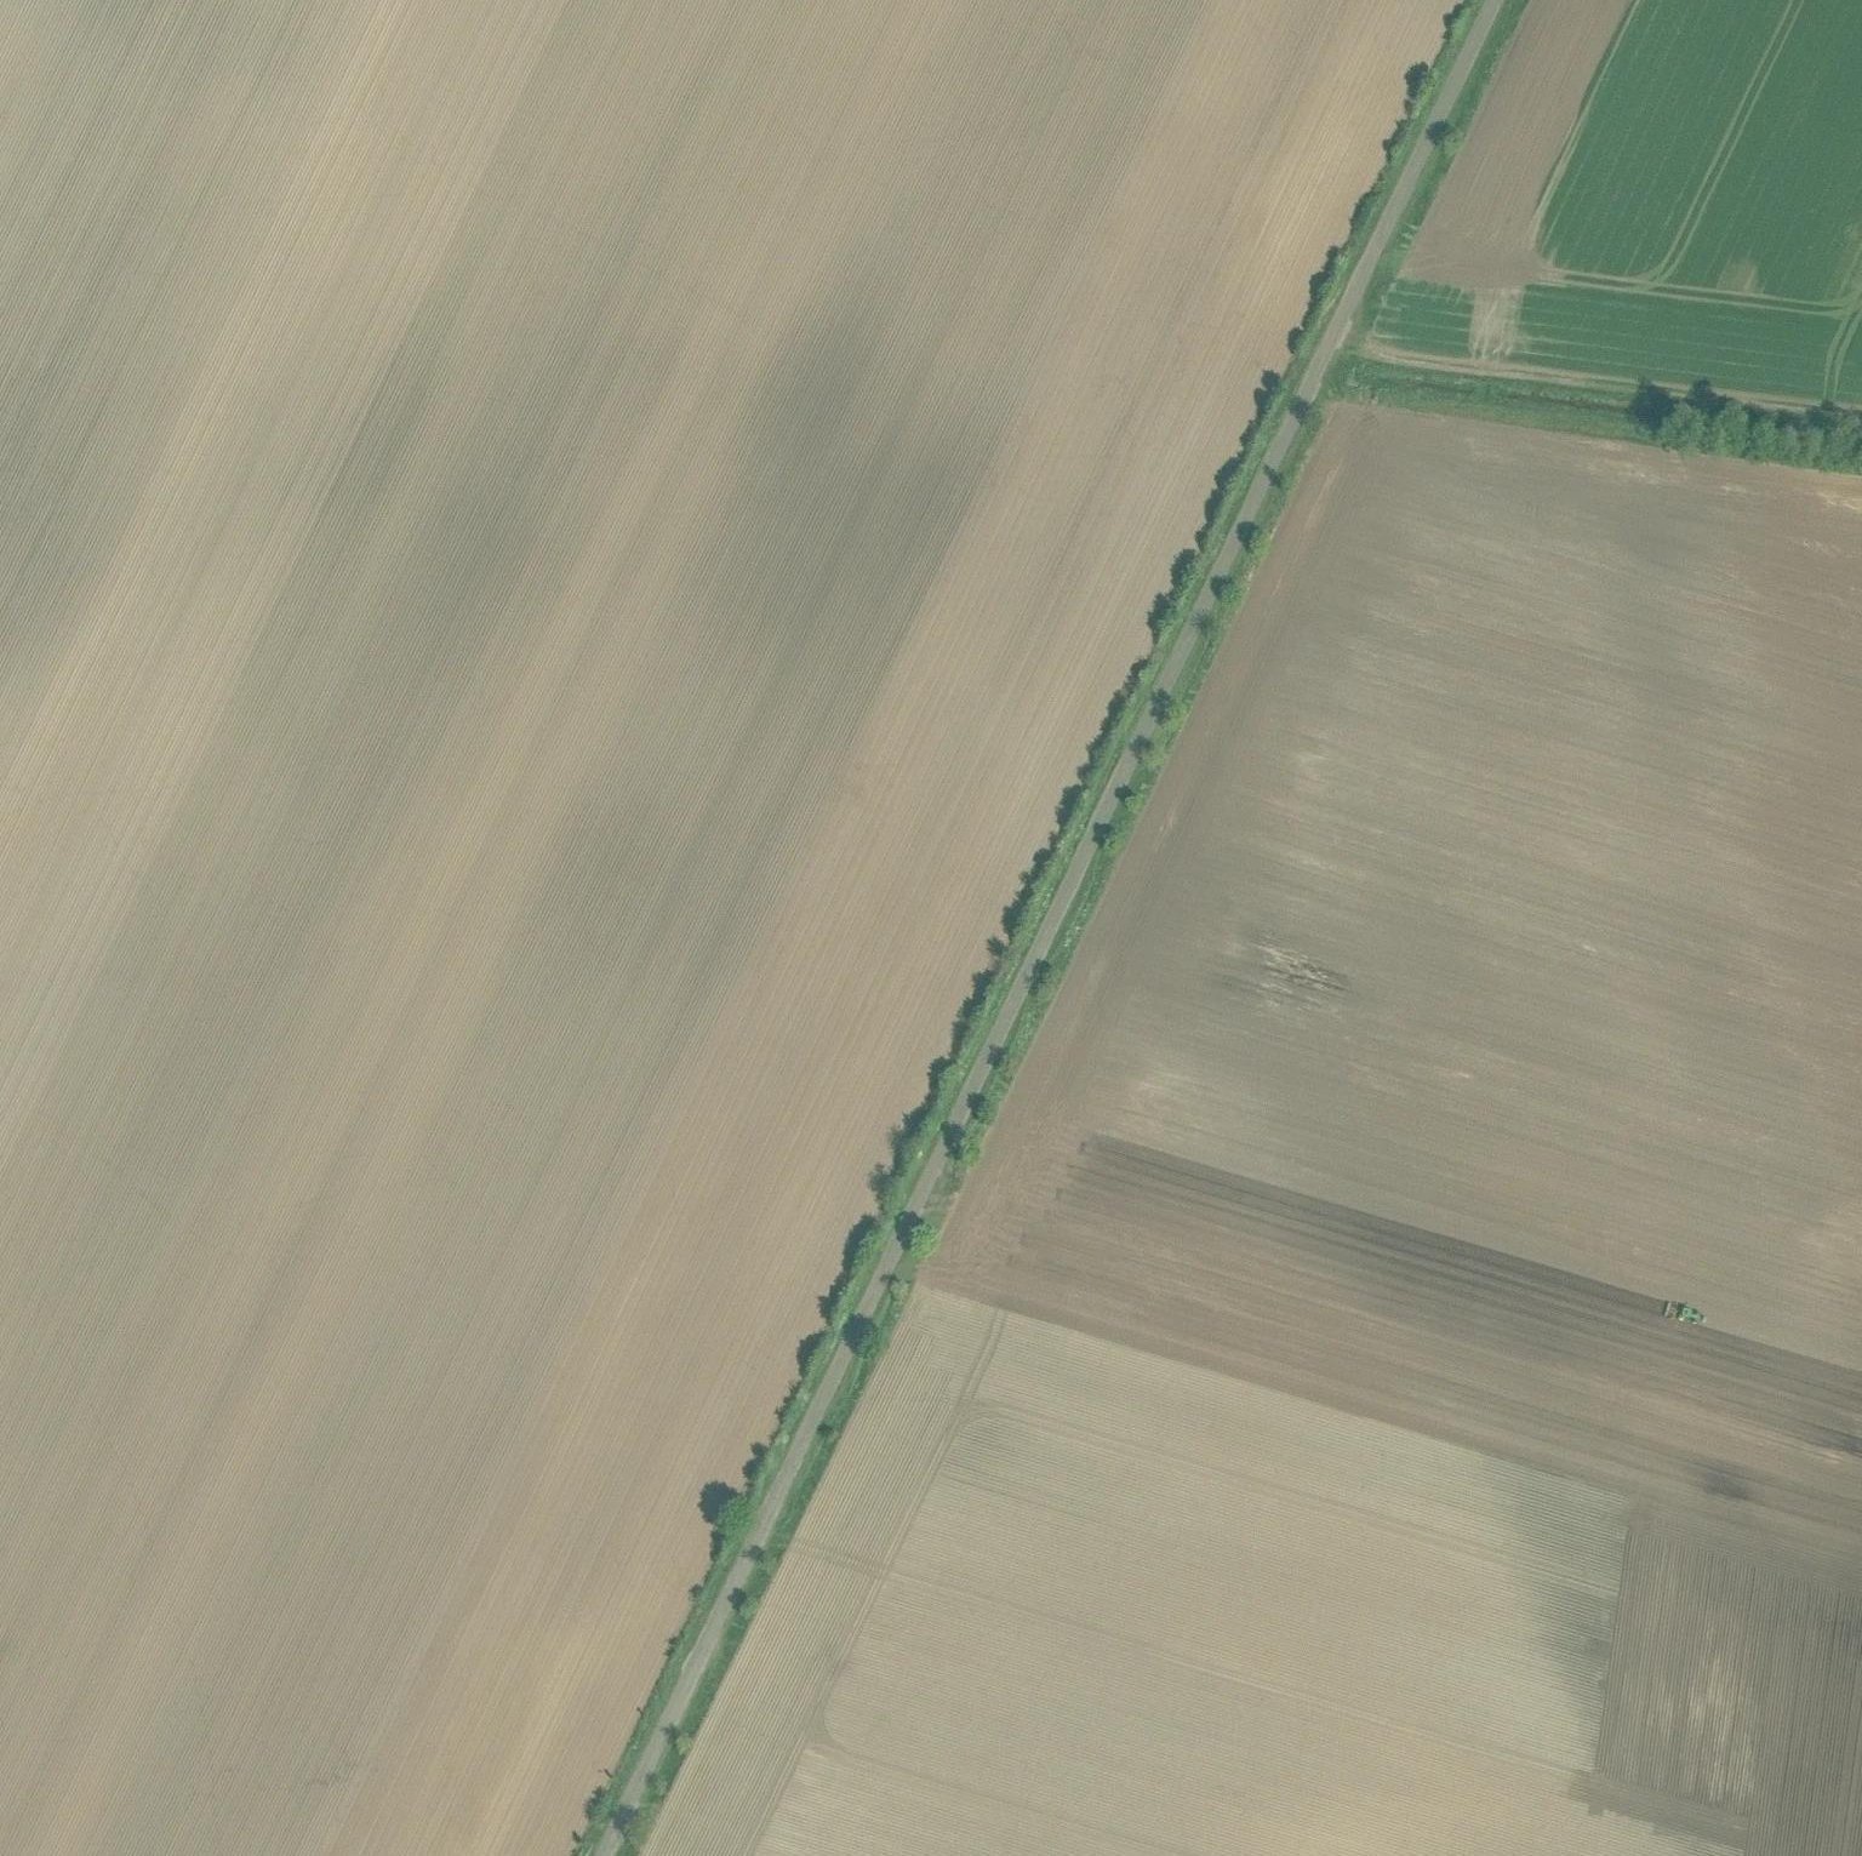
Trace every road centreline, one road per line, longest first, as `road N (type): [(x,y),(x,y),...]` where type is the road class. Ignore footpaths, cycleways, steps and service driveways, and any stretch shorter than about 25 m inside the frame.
road 1 (unclassified): [(1506,0),(614,1855)]

